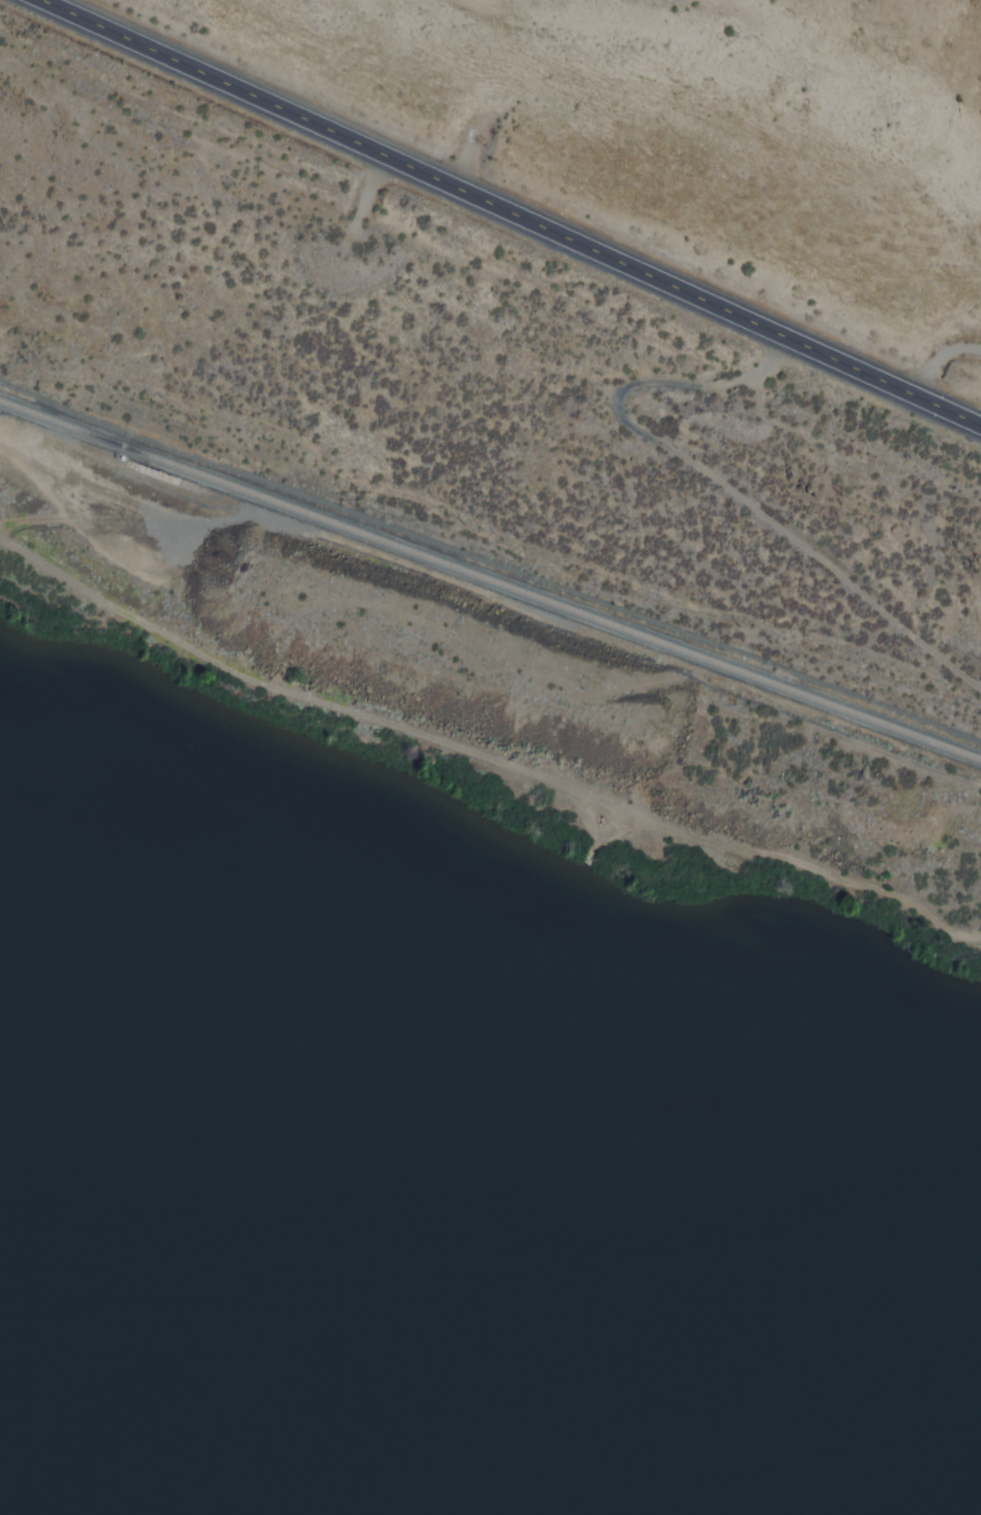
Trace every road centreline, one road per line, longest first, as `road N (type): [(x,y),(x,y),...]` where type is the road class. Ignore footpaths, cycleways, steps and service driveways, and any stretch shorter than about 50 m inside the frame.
road 1 (track): [(0,536),(246,679),(418,730),(699,840),(788,857),(904,898),(952,932),(980,934)]
road 2 (primary): [(44,0),(980,424)]

